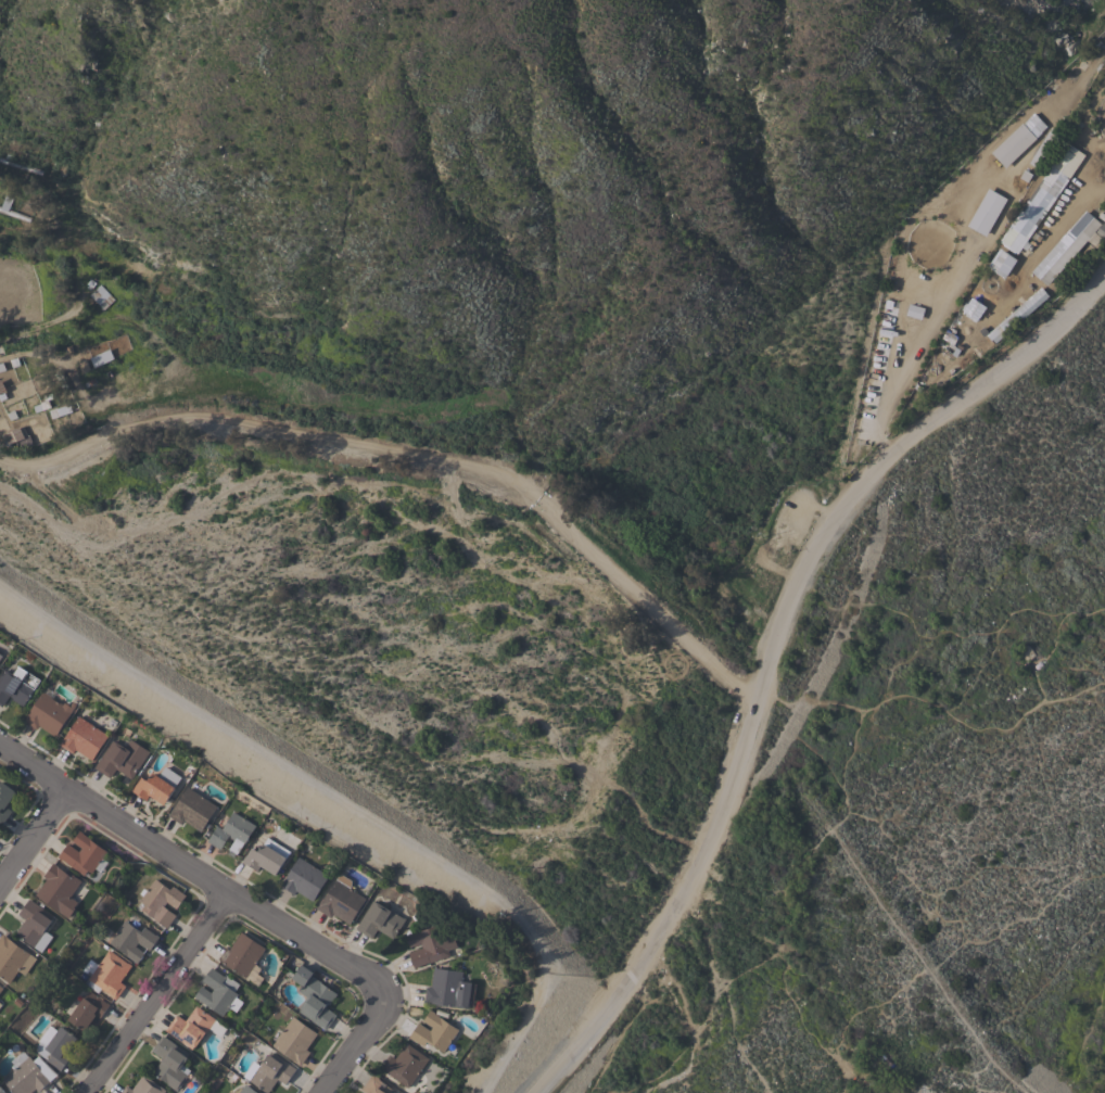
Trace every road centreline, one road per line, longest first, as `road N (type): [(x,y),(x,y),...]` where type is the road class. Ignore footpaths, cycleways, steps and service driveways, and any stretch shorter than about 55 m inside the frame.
road 1 (residential): [(533,1092),(610,1005),(704,849),(808,559),(881,456),(1013,359),(1104,273)]
road 2 (track): [(754,700),(613,572),(492,478),(226,424),(156,425),(64,467),(0,466)]
road 3 (residential): [(0,744),(367,974),(384,1002)]
road 4 (residential): [(229,892),(83,1092)]

